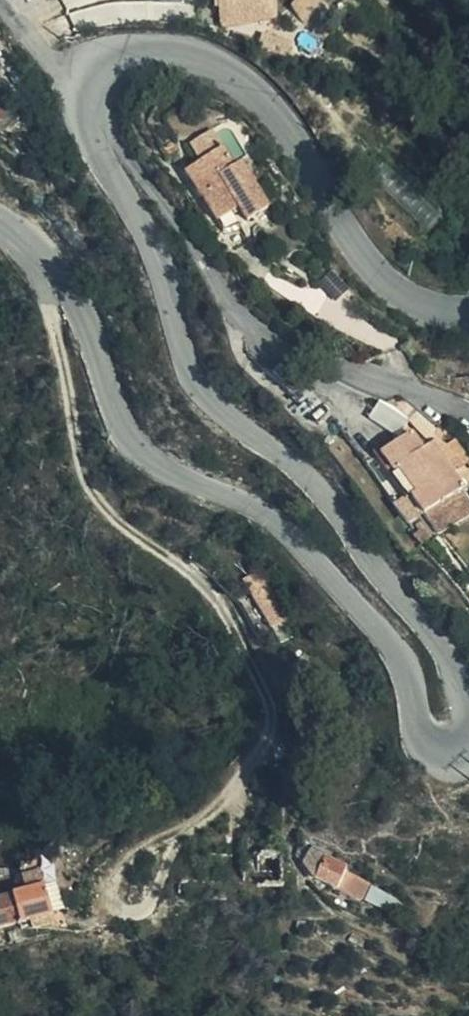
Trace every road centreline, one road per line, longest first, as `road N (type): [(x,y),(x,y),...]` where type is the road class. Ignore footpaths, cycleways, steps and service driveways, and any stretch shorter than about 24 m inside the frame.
road 1 (tertiary): [(0,218),(65,278),(138,453),(273,513),(398,661),(421,737),(443,754),(468,741)]
road 2 (tertiary): [(468,706),(436,638),(300,467),(208,391),(148,236),(78,111),(78,79)]
road 3 (tertiary): [(78,79),(100,61),(163,55),(233,76),(278,114),(383,279),(402,295),(468,306)]
road 4 (track): [(240,633),(192,570),(104,510),(88,481),(50,309),(65,278)]

